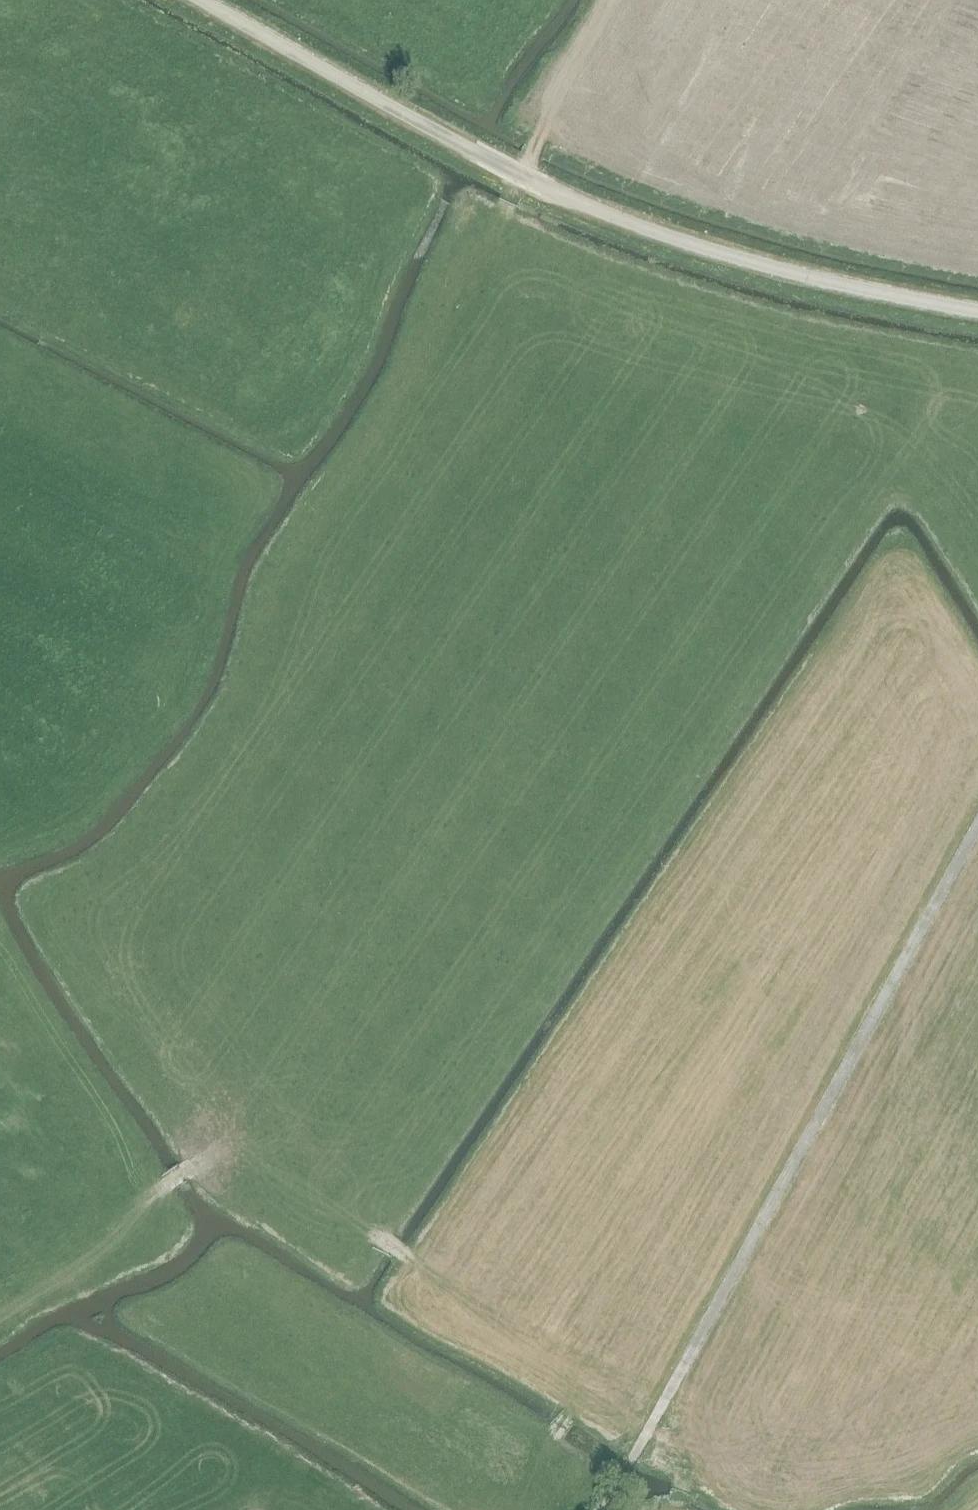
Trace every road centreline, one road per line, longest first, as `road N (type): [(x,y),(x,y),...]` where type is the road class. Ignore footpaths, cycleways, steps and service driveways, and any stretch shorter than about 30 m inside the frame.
road 1 (tertiary): [(977,310),(789,272),(628,221),(466,147),(201,0)]
road 2 (track): [(0,1314),(55,1281),(166,1182),(199,1166)]

